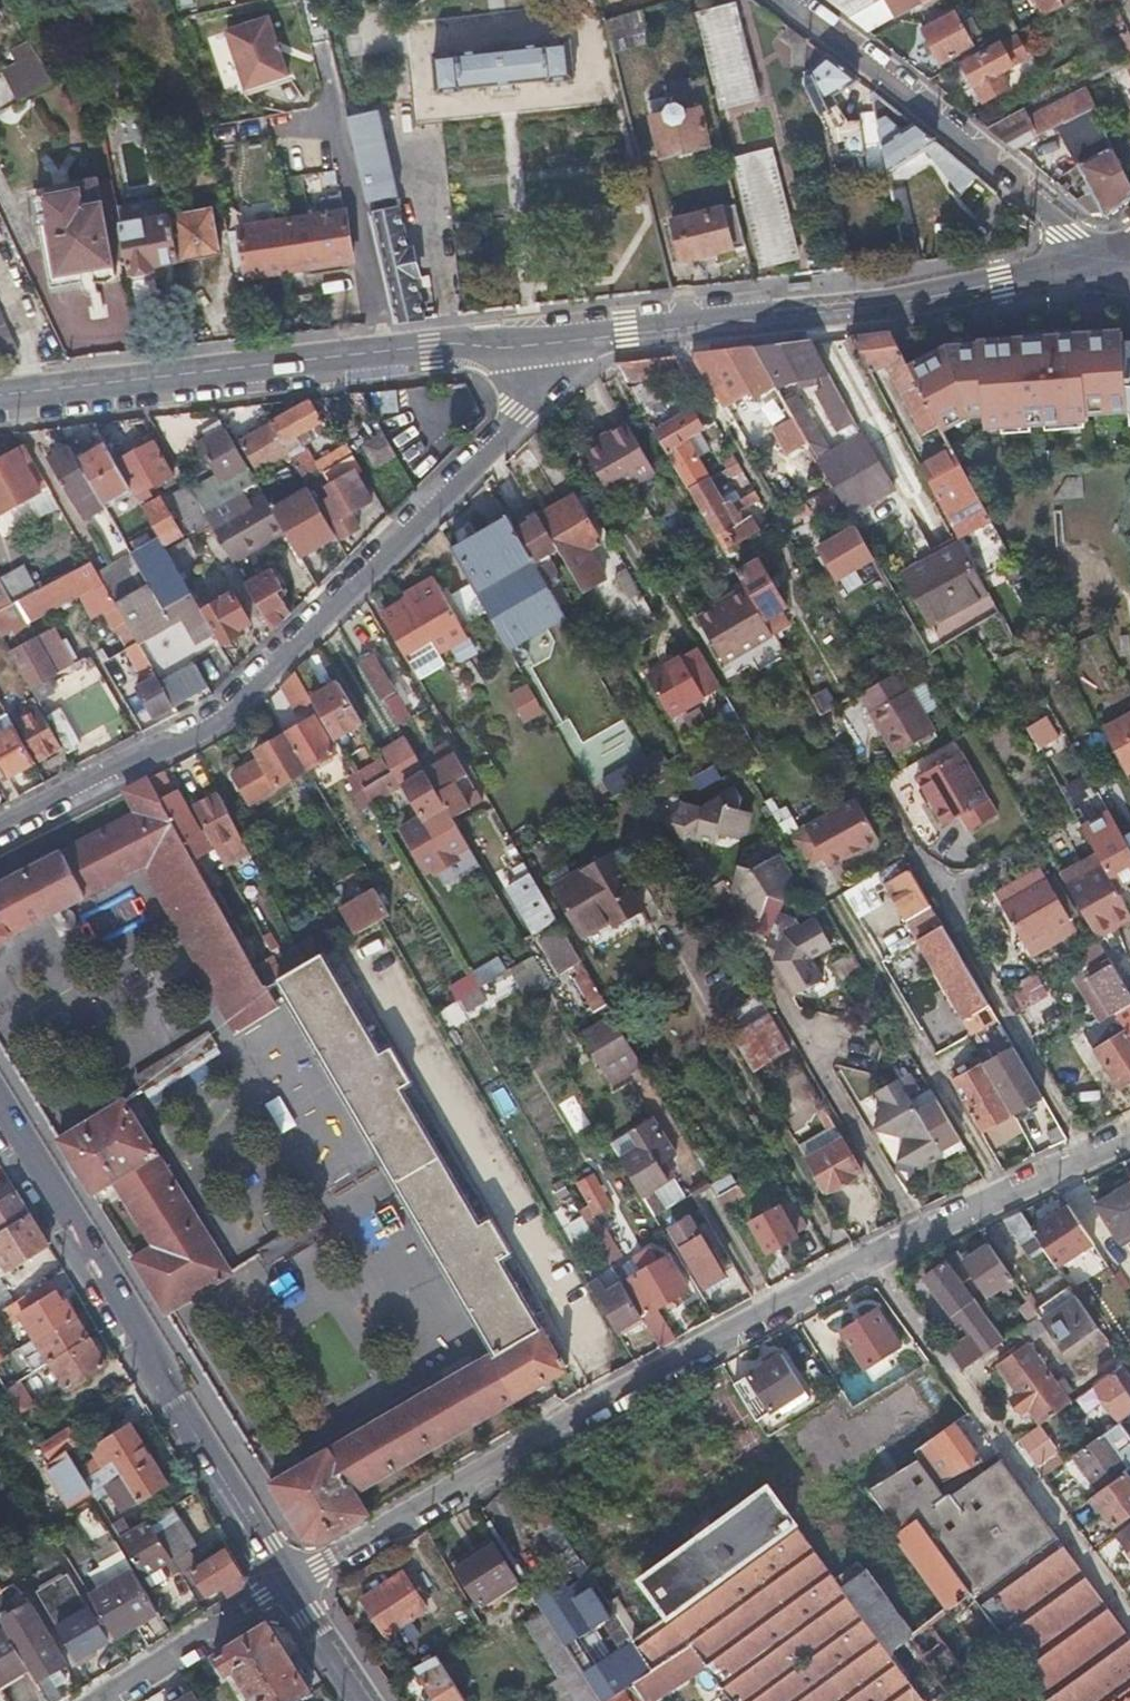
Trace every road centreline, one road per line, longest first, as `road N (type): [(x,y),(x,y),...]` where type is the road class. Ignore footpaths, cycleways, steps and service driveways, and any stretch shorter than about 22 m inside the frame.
road 1 (residential): [(0,828),(224,710),(522,414),(543,339)]
road 2 (residential): [(869,1257),(284,1587)]
road 3 (secondary): [(543,339),(1003,285),(1113,262)]
road 4 (tertiary): [(284,1587),(0,1116)]
road 5 (secondary): [(0,400),(543,339)]
road 6 (residential): [(869,1257),(1129,1621)]
road 7 (residential): [(1113,262),(1081,244),(793,0)]
road 8 (residential): [(1129,1137),(869,1257)]
road 9 (residential): [(101,1700),(284,1587)]
road 10 (tertiary): [(362,1700),(284,1587)]

